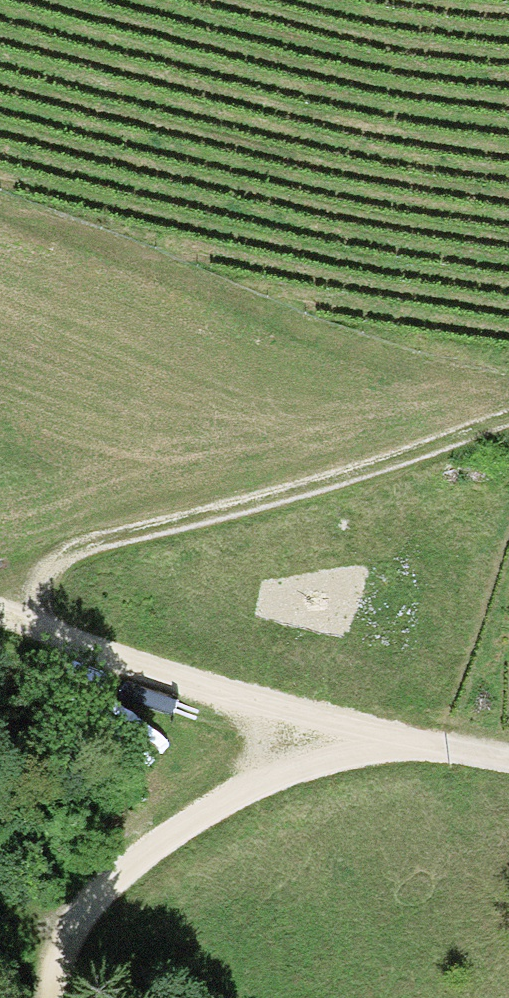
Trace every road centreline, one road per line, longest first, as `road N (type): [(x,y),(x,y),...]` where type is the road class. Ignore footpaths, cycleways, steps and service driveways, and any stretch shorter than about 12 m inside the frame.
road 1 (track): [(0,615),(39,573),(508,418)]
road 2 (track): [(54,997),(53,954),(84,898),(155,837),(376,736)]
road 3 (track): [(376,736),(147,676),(0,619)]
road 4 (track): [(146,273),(0,213)]
road 5 (track): [(376,736),(508,763)]

